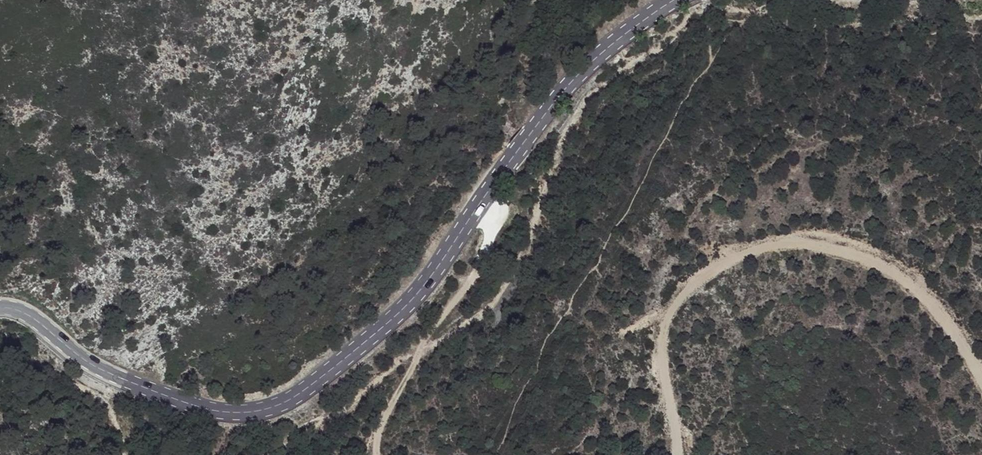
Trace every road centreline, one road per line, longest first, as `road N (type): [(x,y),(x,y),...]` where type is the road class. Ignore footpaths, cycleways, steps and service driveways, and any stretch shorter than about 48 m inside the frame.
road 1 (secondary): [(674,0),(599,57),(544,114),(402,305),(289,396),(258,408),(192,405),(95,368),(25,313),(0,307)]
road 2 (track): [(981,386),(911,279),(825,244),(764,246),(726,262),(662,315),(674,454)]
road 3 (track): [(375,454),(414,365),(496,232),(488,189)]

